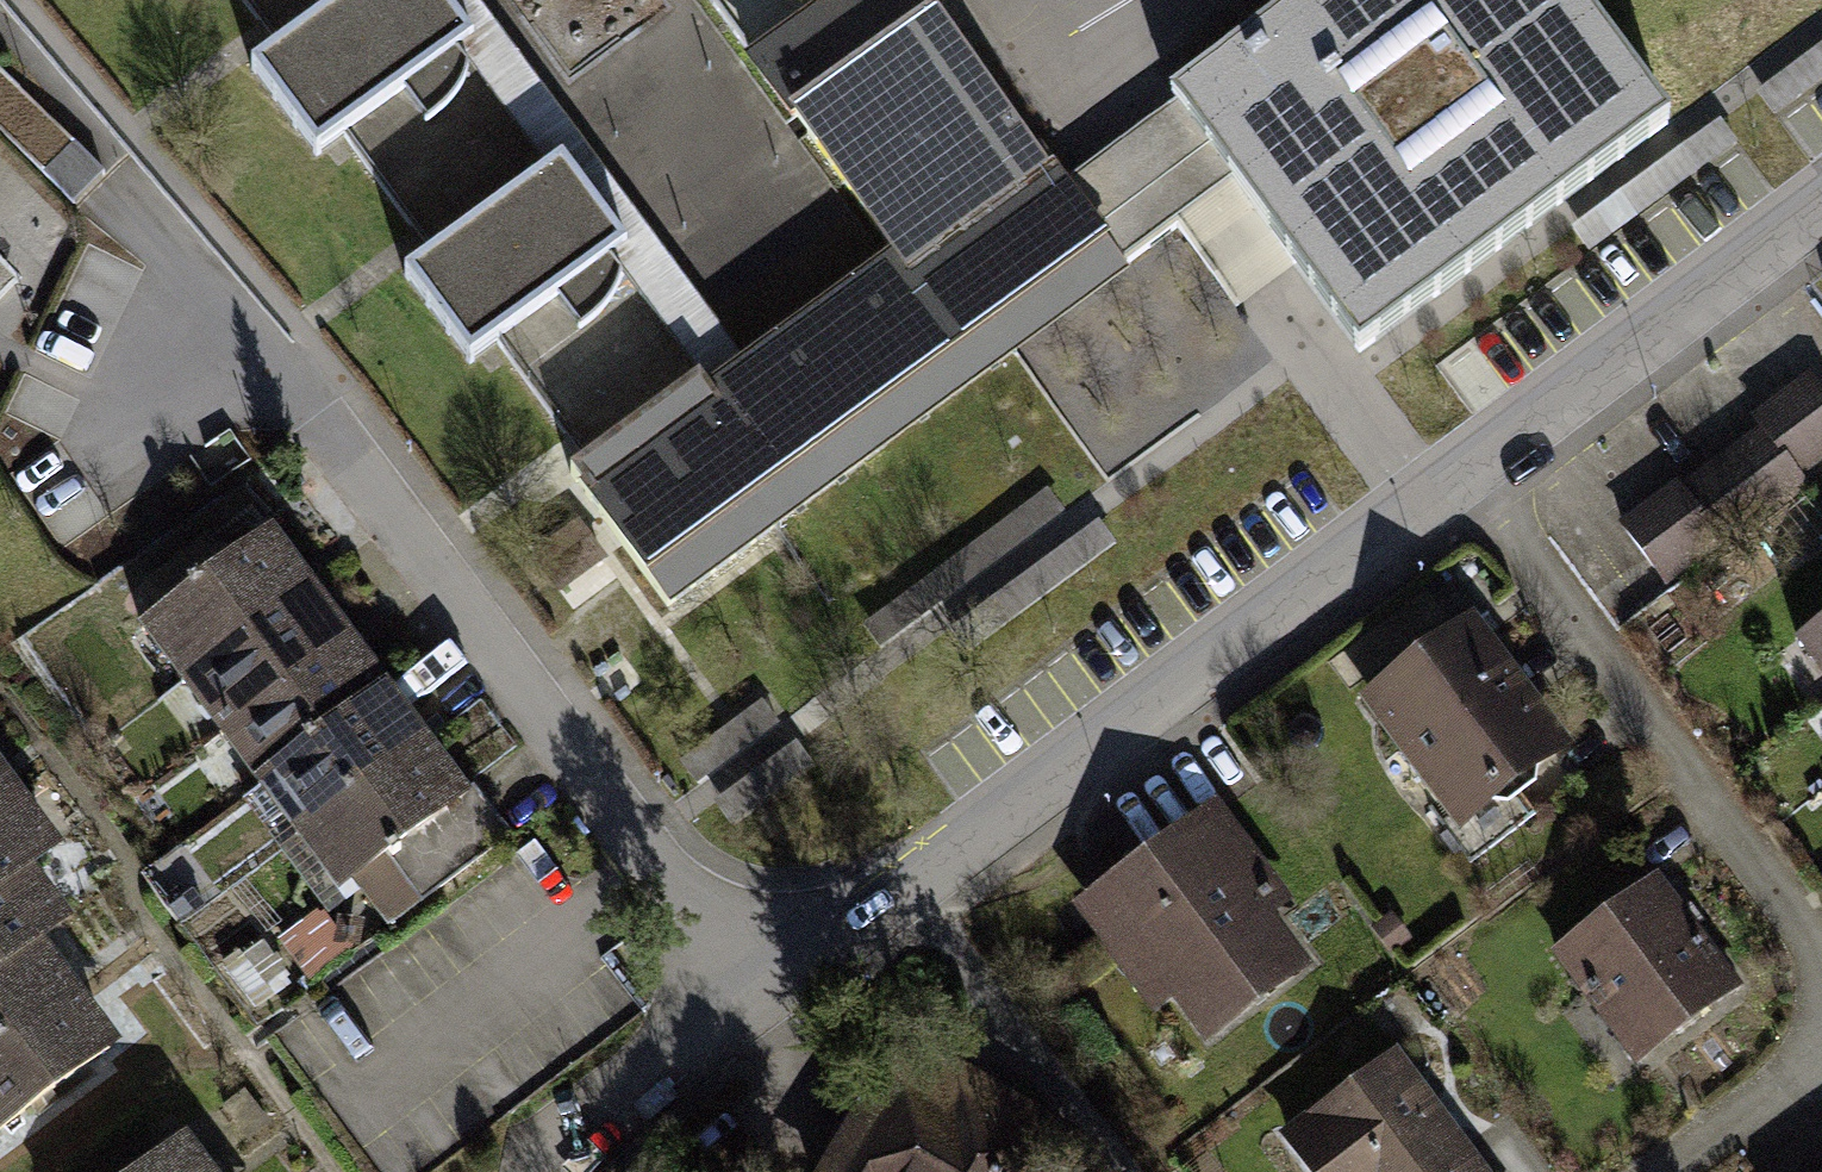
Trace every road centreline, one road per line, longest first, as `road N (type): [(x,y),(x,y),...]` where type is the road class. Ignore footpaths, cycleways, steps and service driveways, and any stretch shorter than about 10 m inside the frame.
road 1 (residential): [(1457,475),(787,970)]
road 2 (residential): [(787,970),(661,827),(295,329)]
road 3 (residential): [(1457,475),(1821,952)]
road 4 (residential): [(1821,208),(1457,475)]
road 5 (residential): [(787,970),(603,1110),(564,1171)]
road 6 (residential): [(1821,1046),(1664,1171)]

